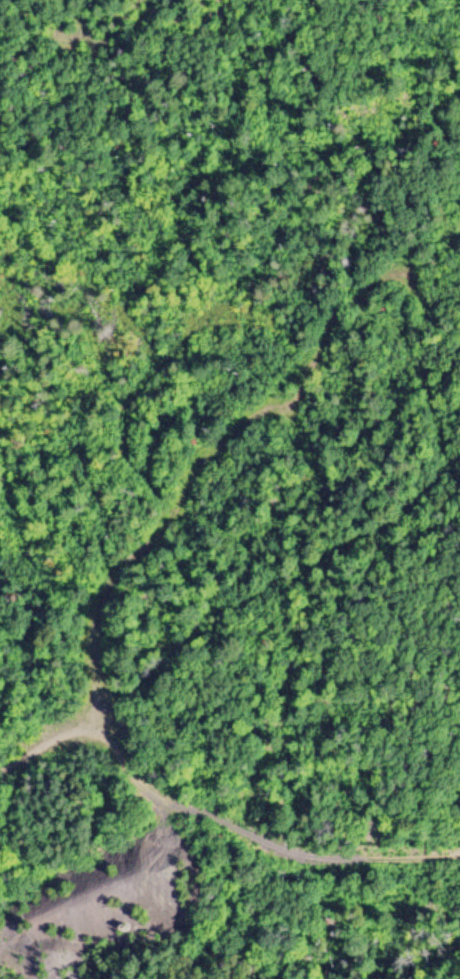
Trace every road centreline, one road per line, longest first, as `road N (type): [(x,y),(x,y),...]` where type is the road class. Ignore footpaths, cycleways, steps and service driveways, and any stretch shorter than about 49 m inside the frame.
road 1 (track): [(0,769),(109,716)]

